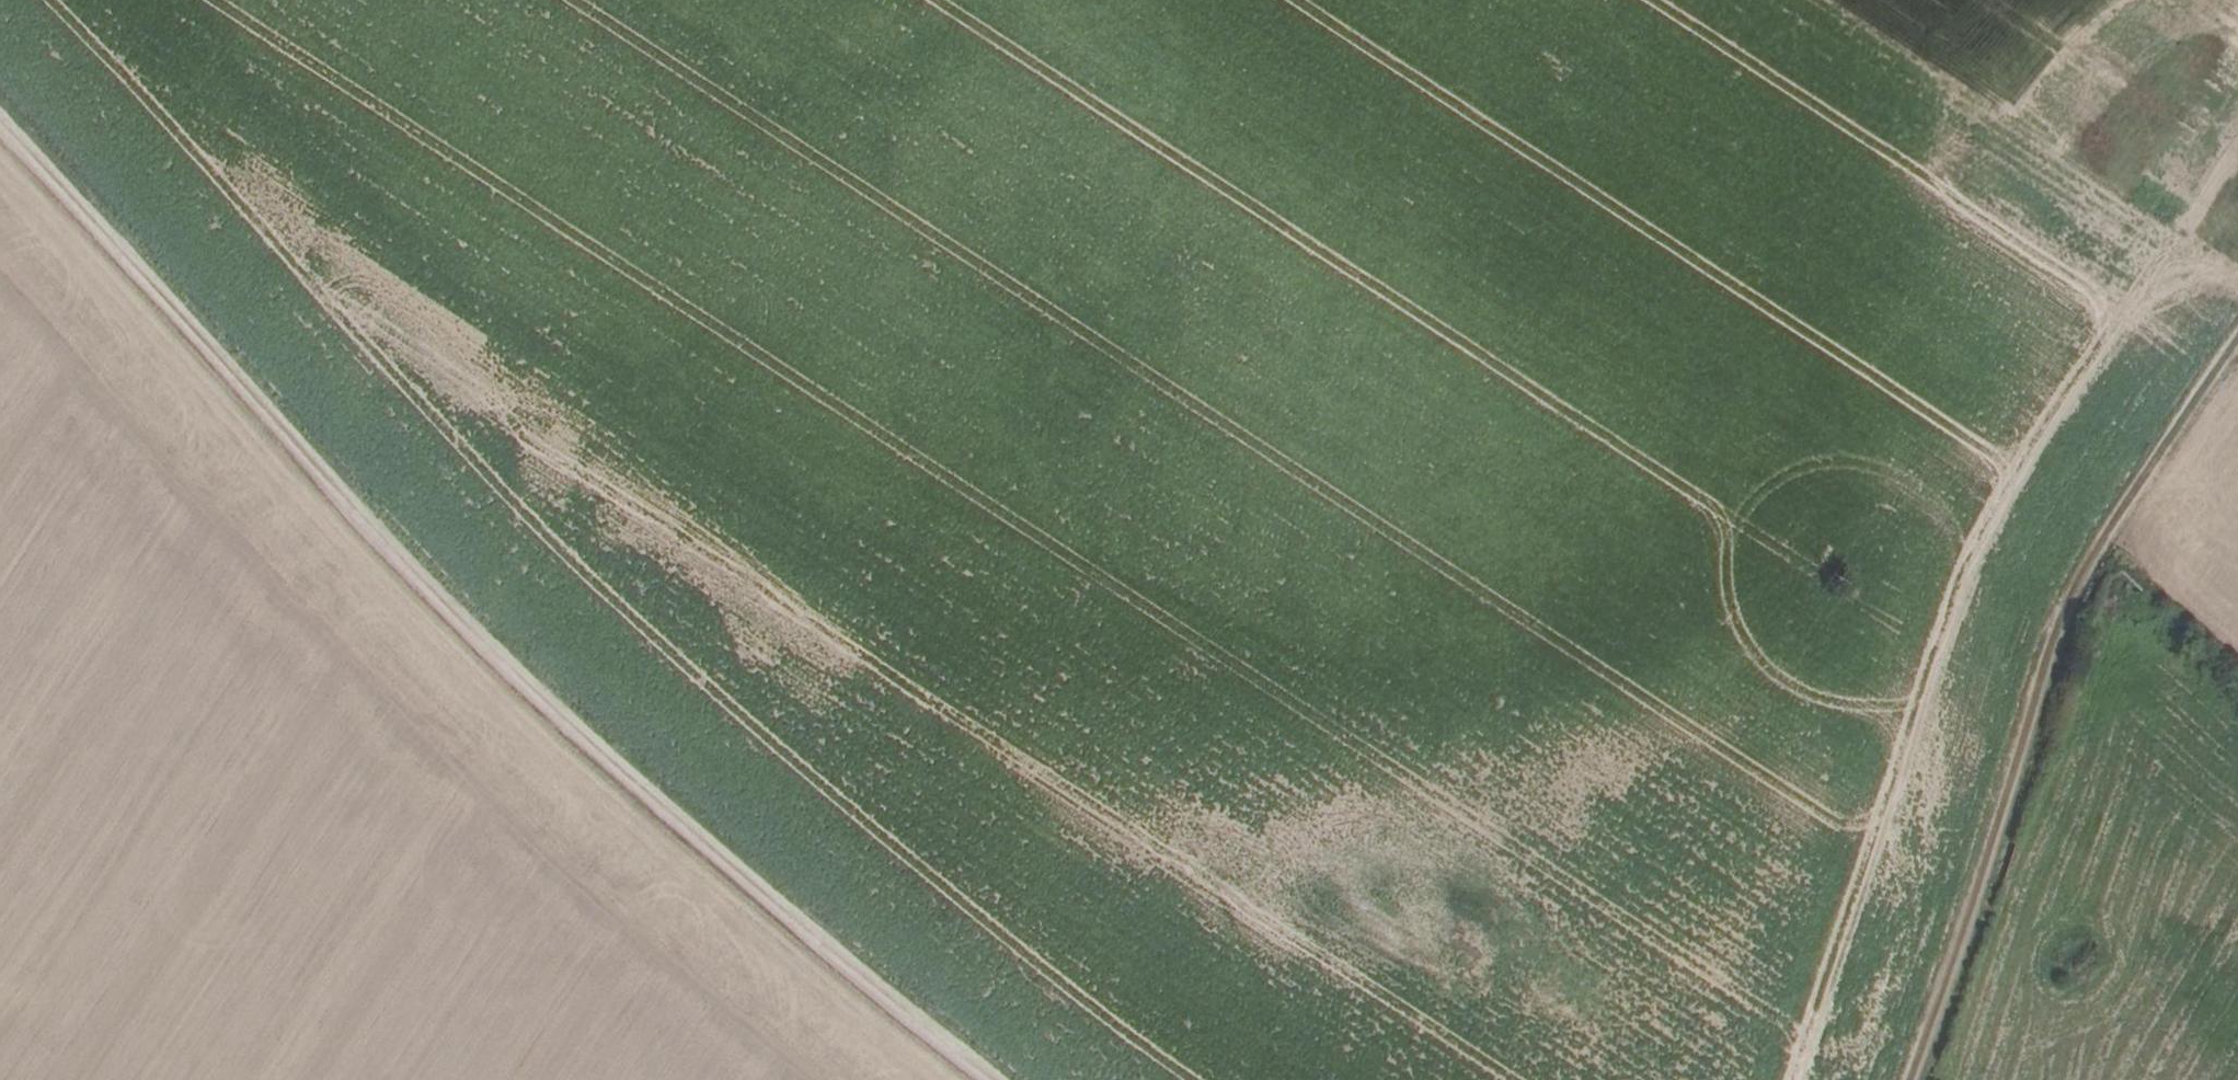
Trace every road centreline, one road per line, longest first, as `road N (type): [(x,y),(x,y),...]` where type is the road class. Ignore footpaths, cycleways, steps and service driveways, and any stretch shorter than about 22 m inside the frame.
road 1 (track): [(0,124),(448,615),(773,909),(987,1079)]
road 2 (track): [(1913,1079),(2103,539),(2237,327)]

